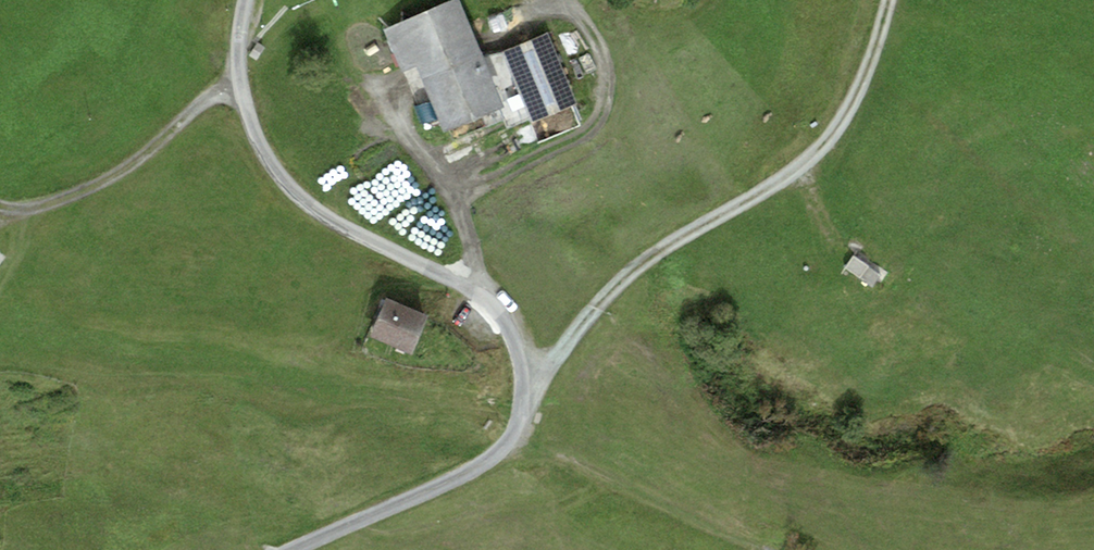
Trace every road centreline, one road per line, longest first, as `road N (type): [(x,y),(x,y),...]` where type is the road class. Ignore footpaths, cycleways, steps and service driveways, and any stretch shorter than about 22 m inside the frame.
road 1 (track): [(886,0),(849,110),(822,145),(636,265),(533,381),(522,382)]
road 2 (track): [(249,0),(240,87),(282,188),(497,310),(512,330),(522,382)]
road 3 (track): [(522,382),(517,427),(494,455),(287,549)]
road 4 (track): [(460,197),(594,123),(607,67),(575,8),(558,0)]
road 5 (track): [(0,203),(45,205),(94,187),(205,102),(240,87)]
road 6 (track): [(470,291),(472,244),(460,197),(392,111)]

